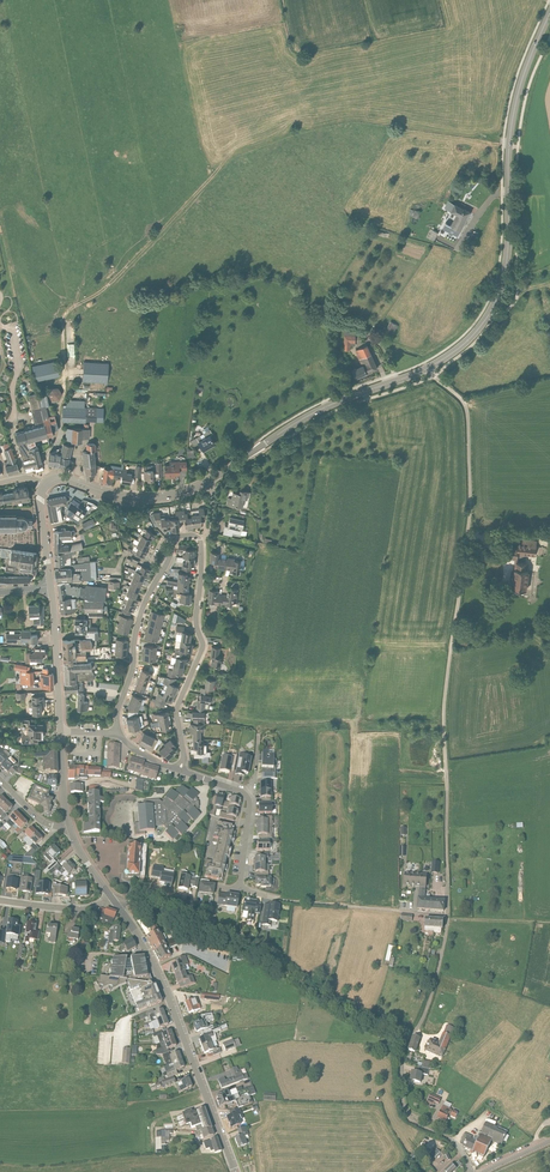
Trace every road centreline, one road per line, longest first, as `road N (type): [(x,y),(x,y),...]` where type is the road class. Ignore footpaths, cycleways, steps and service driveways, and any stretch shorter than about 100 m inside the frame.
road 1 (unclassified): [(447,917),(444,710),(470,507),(468,419),(462,400),(426,368)]
road 2 (tertiary): [(426,368),(472,335),(499,291),(513,114),(549,13)]
road 3 (tertiary): [(236,1171),(165,987),(113,899)]
road 4 (unclassified): [(471,1171),(455,1142),(411,1118),(402,1093),(403,1044),(428,1003),(447,917)]
road 5 (tertiary): [(208,481),(315,412),(426,368)]
road 6 (residential): [(180,770),(179,709),(203,646),(199,539)]
road 7 (residential): [(117,733),(145,602),(174,540),(199,539)]
road 8 (tertiary): [(208,481),(150,498),(65,478),(43,487)]
road 9 (unclassified): [(286,901),(447,917)]
road 10 (tertiary): [(60,731),(51,586)]

